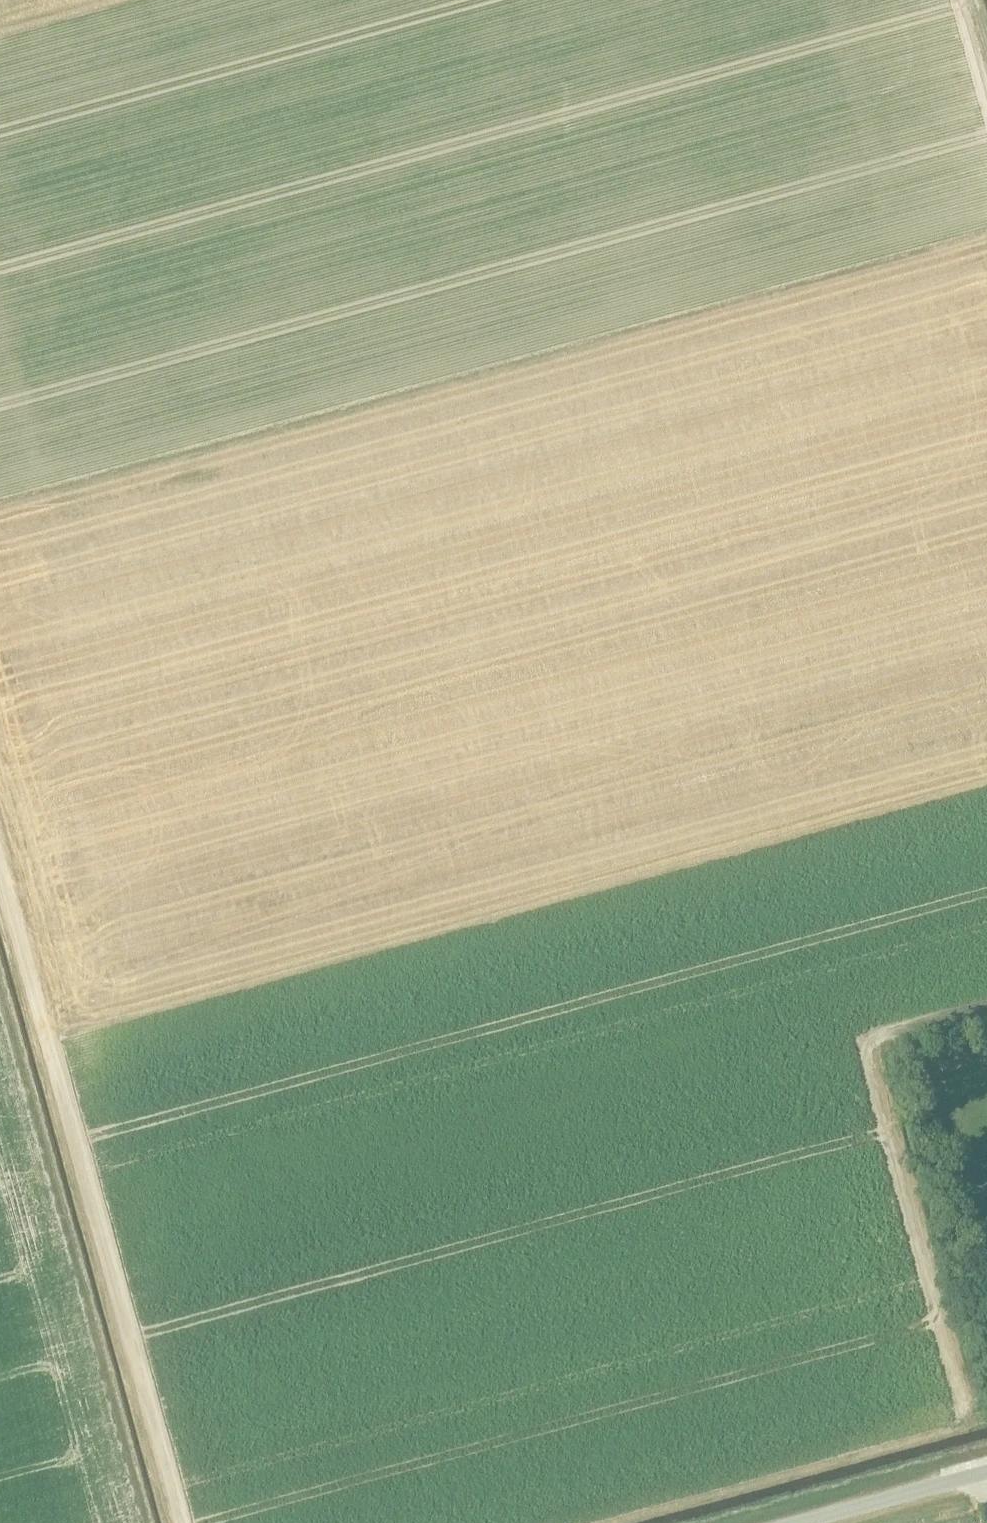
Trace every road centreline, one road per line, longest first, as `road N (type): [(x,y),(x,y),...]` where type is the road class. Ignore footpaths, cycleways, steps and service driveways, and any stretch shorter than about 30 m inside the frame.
road 1 (unclassified): [(797,1522),(986,1471)]

